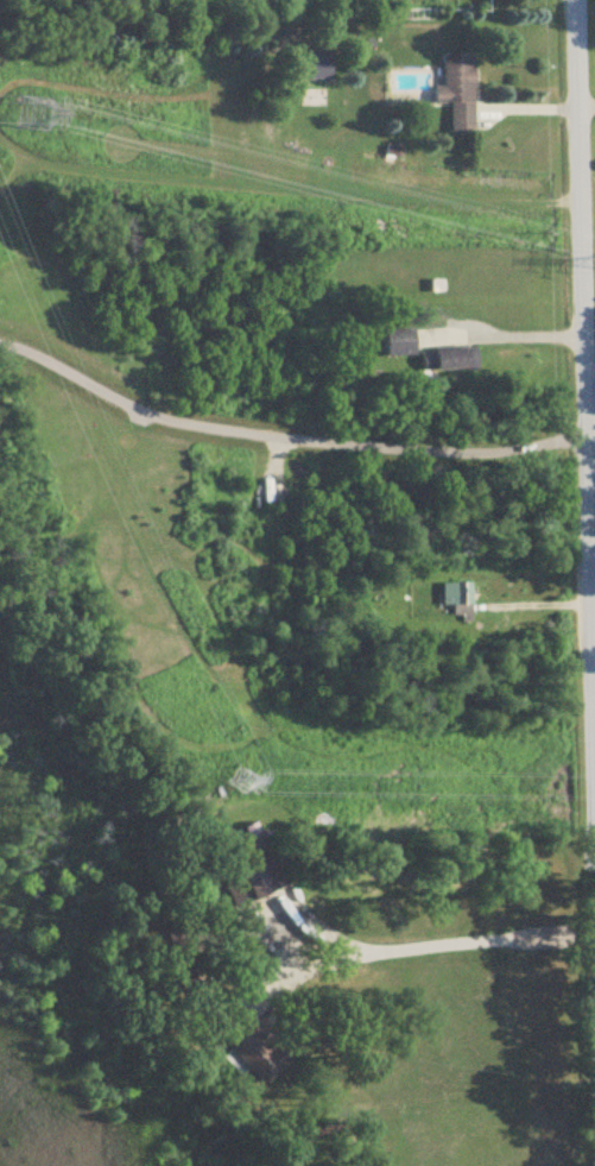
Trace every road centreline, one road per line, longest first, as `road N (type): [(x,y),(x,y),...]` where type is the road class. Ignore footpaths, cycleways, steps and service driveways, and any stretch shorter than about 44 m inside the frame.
road 1 (residential): [(594,743),(577,0)]

